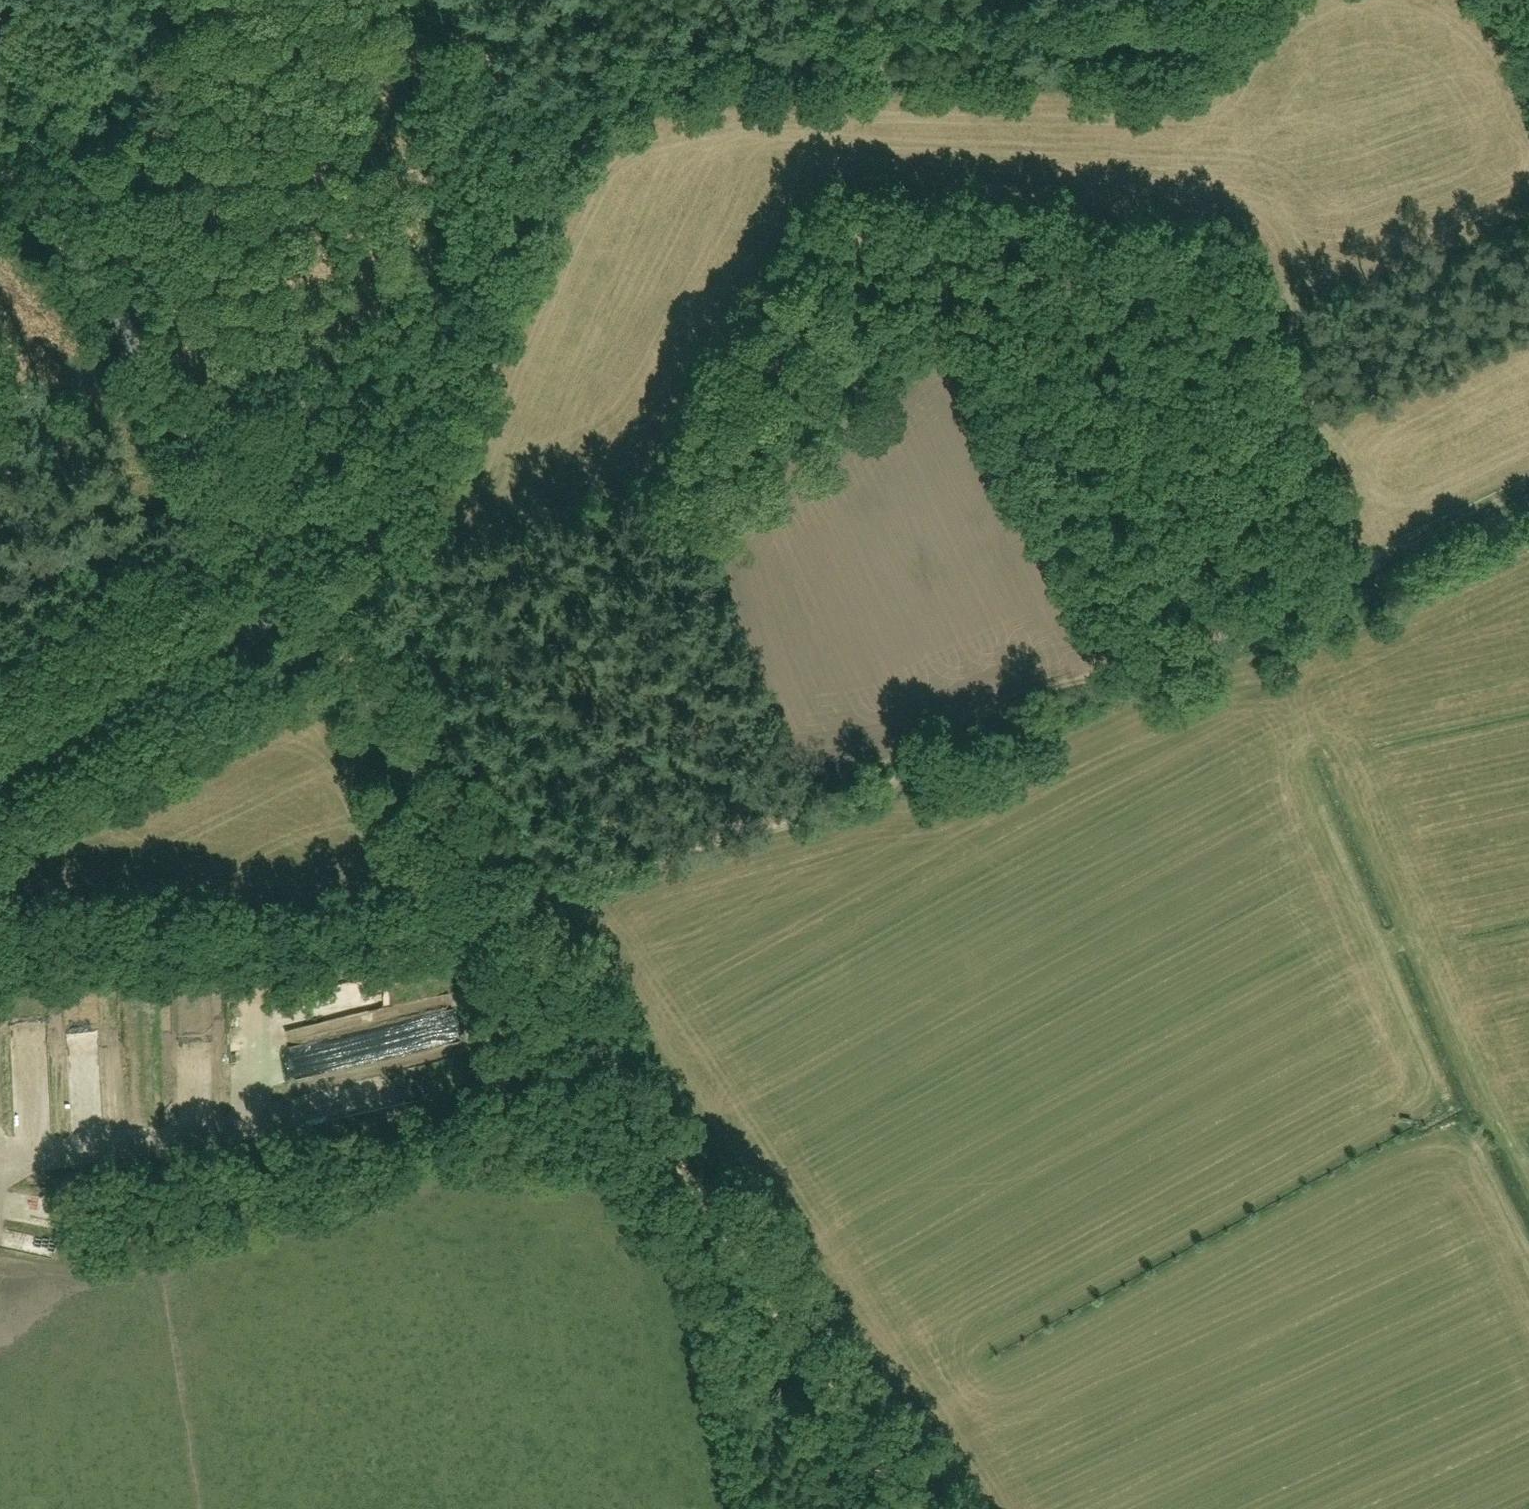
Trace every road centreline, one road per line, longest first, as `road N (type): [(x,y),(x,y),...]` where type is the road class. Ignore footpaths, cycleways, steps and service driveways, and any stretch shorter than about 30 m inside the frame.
road 1 (tertiary): [(0,784),(126,720),(191,676),(256,622),(274,576),(264,540),(0,144)]
road 2 (track): [(911,1508),(503,890)]
road 3 (track): [(503,890),(312,609),(274,585)]

